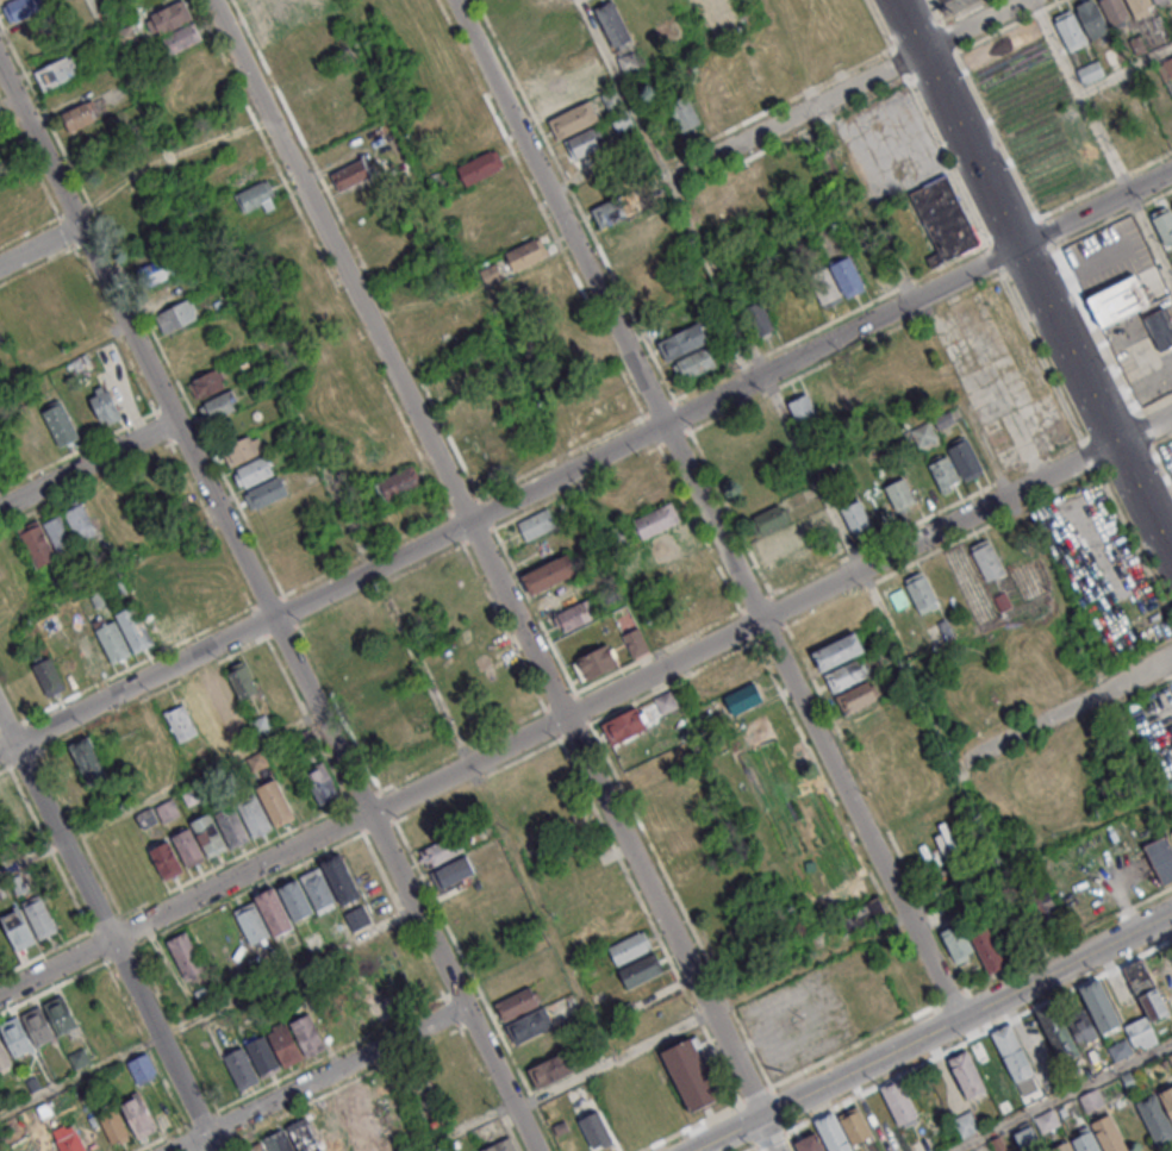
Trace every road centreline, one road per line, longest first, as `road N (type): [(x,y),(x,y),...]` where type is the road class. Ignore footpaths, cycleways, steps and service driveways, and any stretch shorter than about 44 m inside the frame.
road 1 (residential): [(19,742),(1171,172)]
road 2 (residential): [(535,1150),(0,57)]
road 3 (residential): [(964,1018),(454,0)]
road 4 (residential): [(216,0),(571,718)]
road 5 (residential): [(571,718),(0,996)]
road 6 (residential): [(1121,442),(571,718)]
road 7 (tertiary): [(1171,547),(902,0)]
road 8 (residential): [(219,1150),(0,703)]
road 9 (tertiary): [(762,1113),(1171,913)]
road 10 (residential): [(571,718),(762,1113)]
road 11 (residential): [(669,179),(1023,0)]
road 12 (residential): [(176,1150),(468,1005)]
road 13 (residential): [(959,763),(1171,657)]
road 14 (residential): [(181,421),(0,511)]

